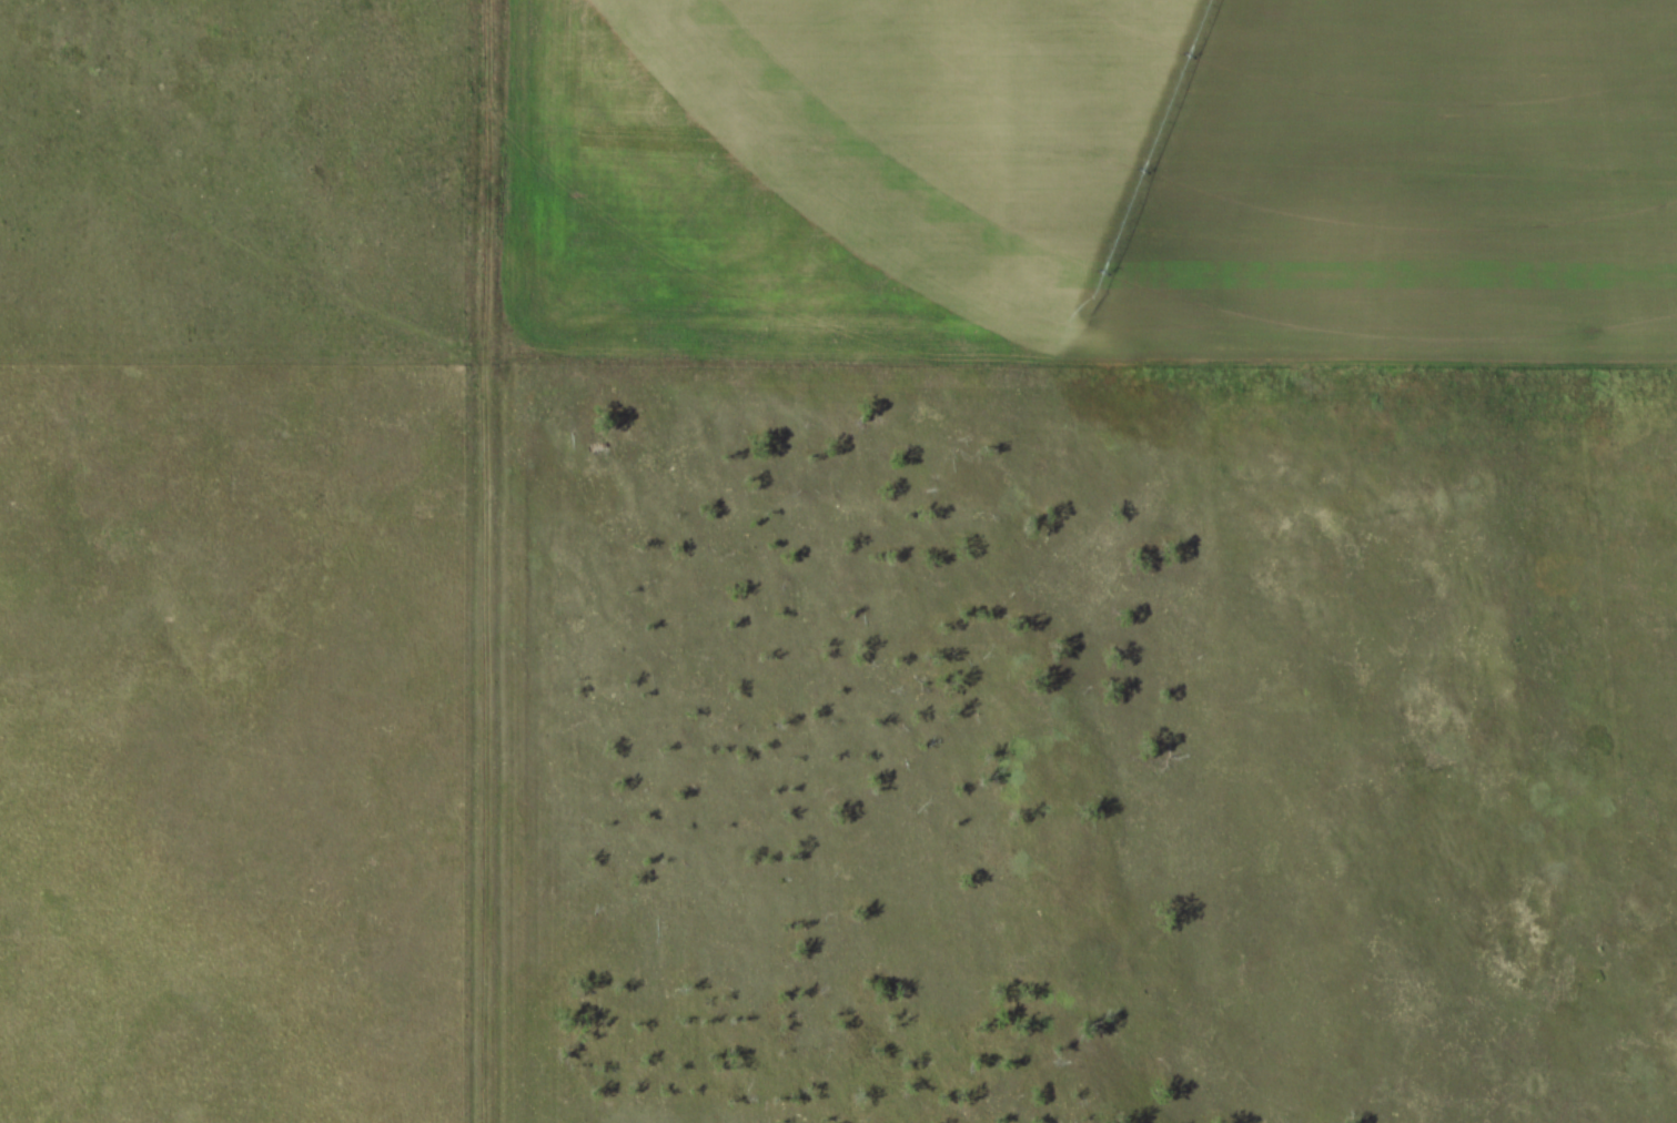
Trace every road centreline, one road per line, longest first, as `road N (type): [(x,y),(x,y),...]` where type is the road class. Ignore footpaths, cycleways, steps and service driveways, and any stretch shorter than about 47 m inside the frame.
road 1 (residential): [(511,1122),(507,0)]

